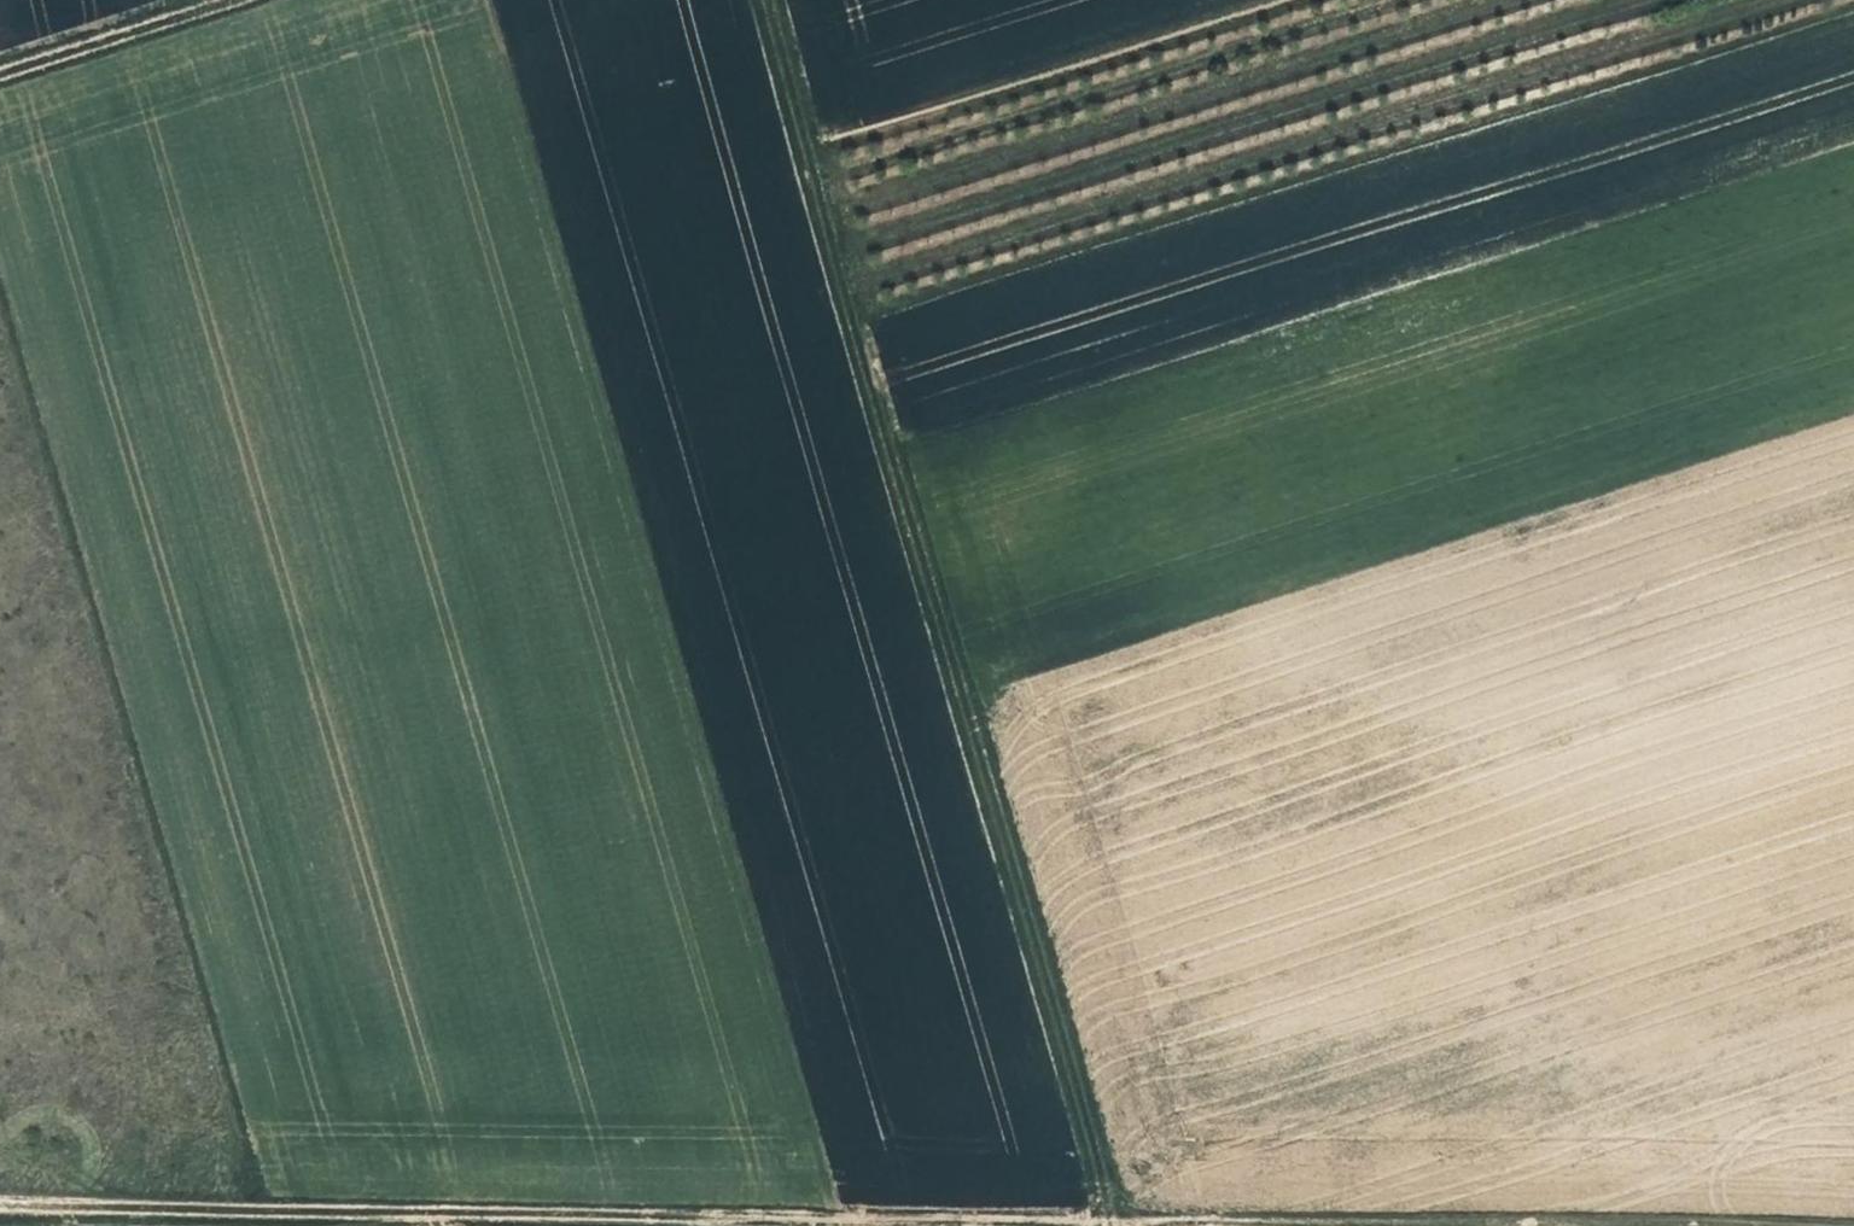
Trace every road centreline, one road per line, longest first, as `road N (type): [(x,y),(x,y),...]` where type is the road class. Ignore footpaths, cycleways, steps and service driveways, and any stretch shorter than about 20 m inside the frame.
road 1 (track): [(772,0),(1114,1225)]
road 2 (track): [(1102,1225),(0,1198)]
road 3 (track): [(201,0),(0,64)]

